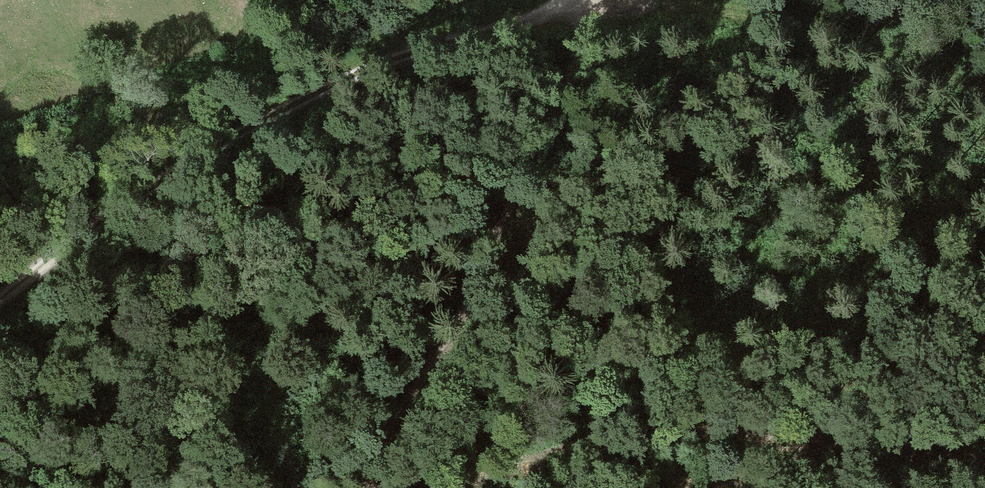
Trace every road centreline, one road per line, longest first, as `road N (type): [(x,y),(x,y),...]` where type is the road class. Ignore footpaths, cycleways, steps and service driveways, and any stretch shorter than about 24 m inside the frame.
road 1 (track): [(0,302),(265,112),(420,47),(585,14)]
road 2 (track): [(585,14),(542,140),(466,299),(384,423),(358,487)]
road 3 (track): [(984,100),(828,30),(778,18),(634,6),(585,14)]

